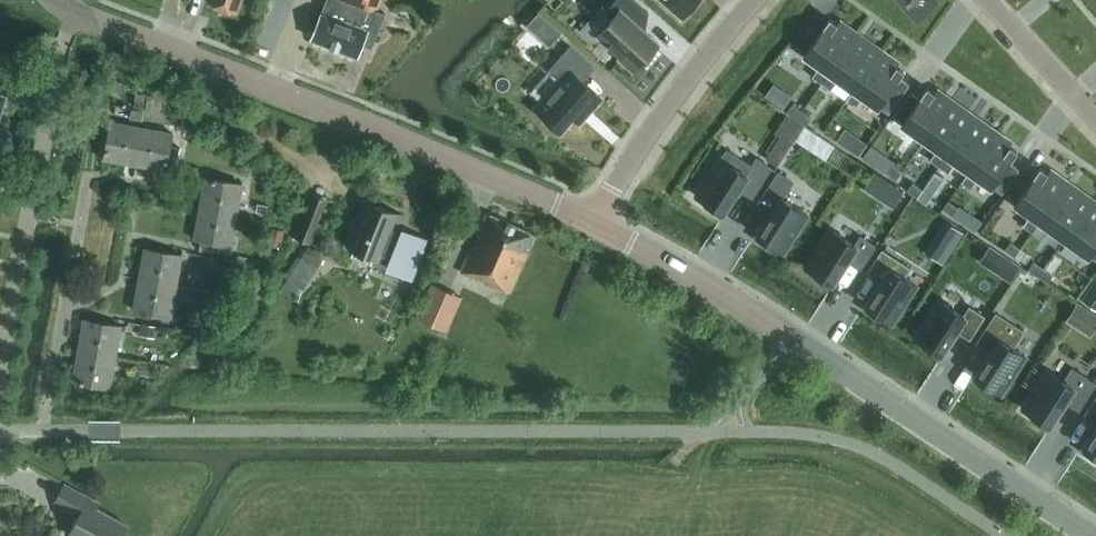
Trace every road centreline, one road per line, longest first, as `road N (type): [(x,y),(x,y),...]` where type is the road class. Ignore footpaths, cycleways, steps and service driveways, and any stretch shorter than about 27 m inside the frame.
road 1 (tertiary): [(1093,535),(711,285),(594,220)]
road 2 (tertiary): [(594,220),(77,14)]
road 3 (residential): [(0,373),(77,14)]
road 4 (residential): [(757,0),(656,125),(594,220)]
road 5 (residential): [(991,0),(1095,115)]

